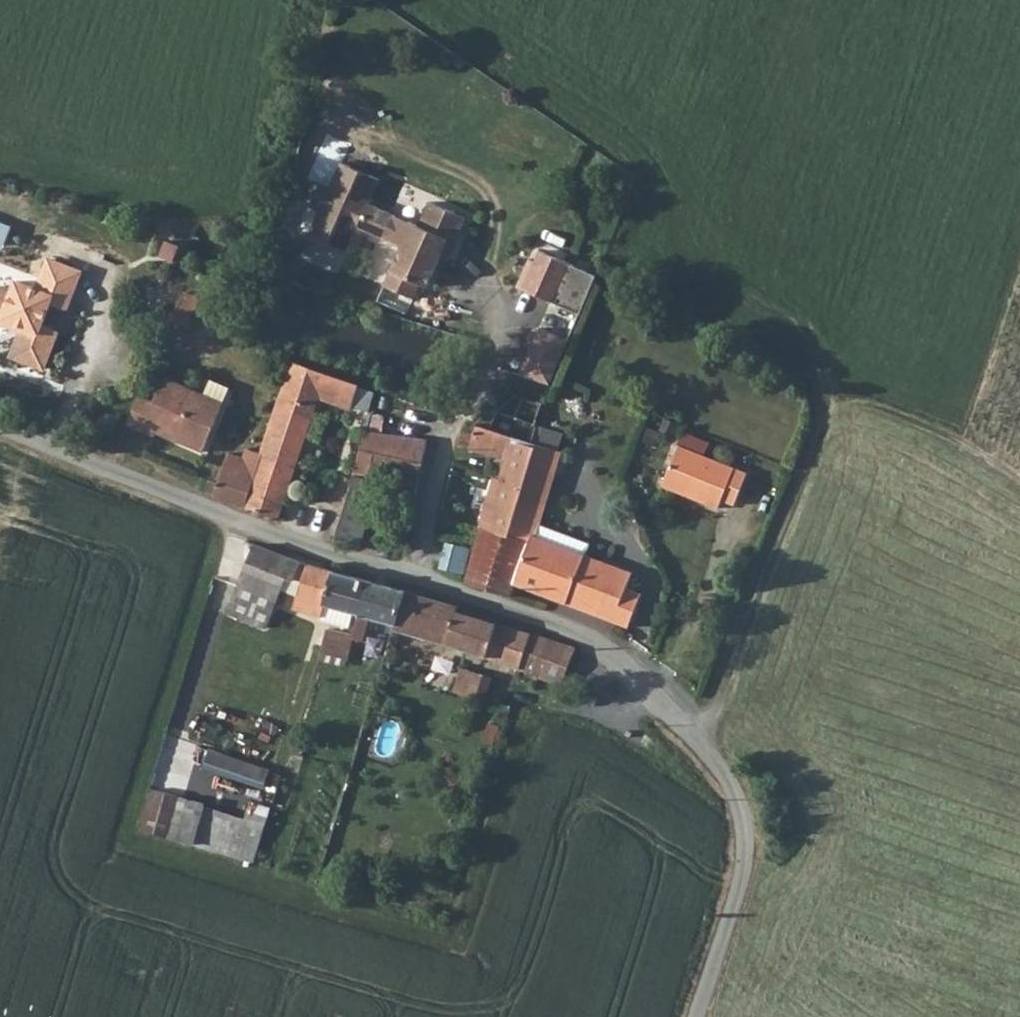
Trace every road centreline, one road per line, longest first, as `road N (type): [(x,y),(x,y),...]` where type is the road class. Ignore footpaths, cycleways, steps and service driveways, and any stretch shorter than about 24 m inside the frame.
road 1 (unclassified): [(696,1016),(745,869),(745,828),(731,784),(692,734),(592,637),(406,578)]
road 2 (unclassified): [(406,578),(294,544),(0,427)]
road 3 (unclassified): [(406,578),(440,482),(444,436),(497,344)]

